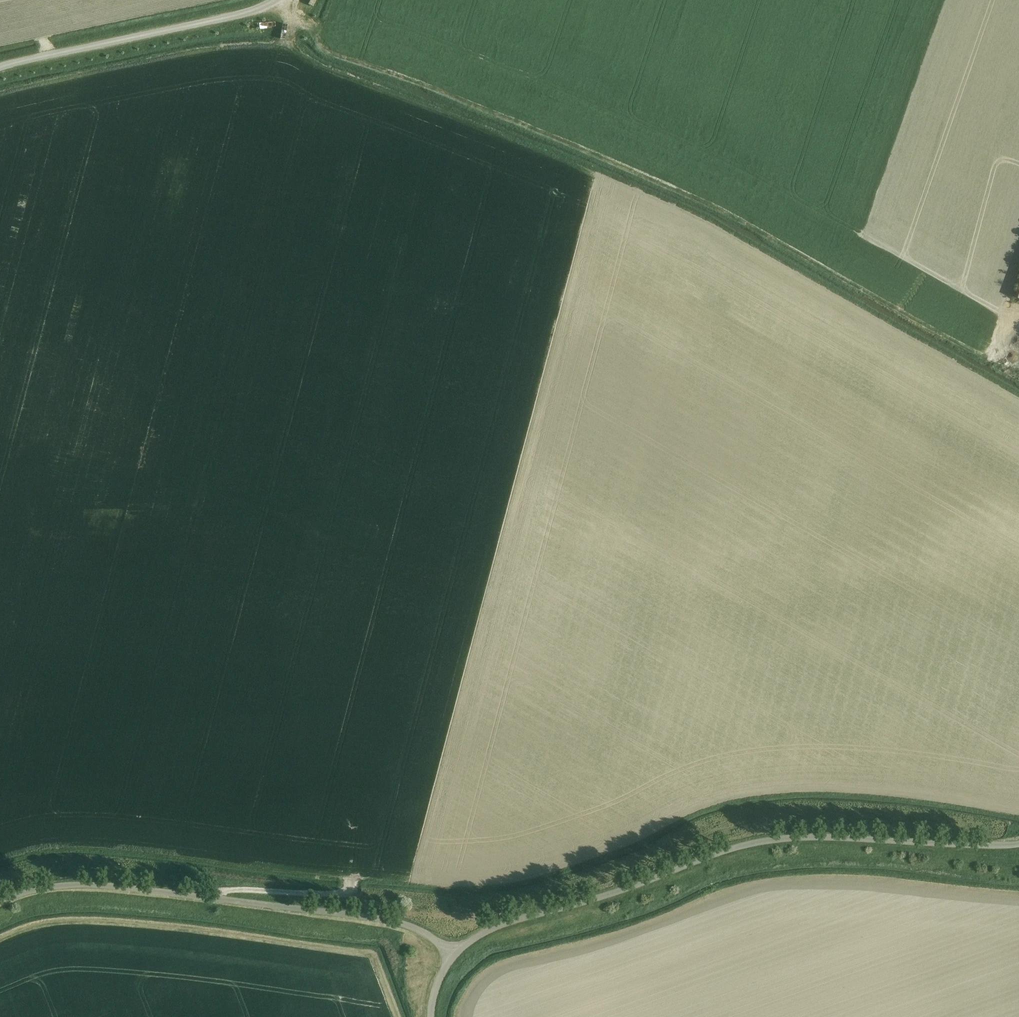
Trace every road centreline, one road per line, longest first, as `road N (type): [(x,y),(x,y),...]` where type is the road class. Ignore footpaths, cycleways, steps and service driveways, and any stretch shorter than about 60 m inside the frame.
road 1 (unclassified): [(453,949),(497,924),(641,879),(736,838),(830,833),(1018,842)]
road 2 (unclassified): [(0,900),(73,885),(144,889),(377,917),(412,925),(453,949)]
road 3 (unclassified): [(0,67),(276,0)]

